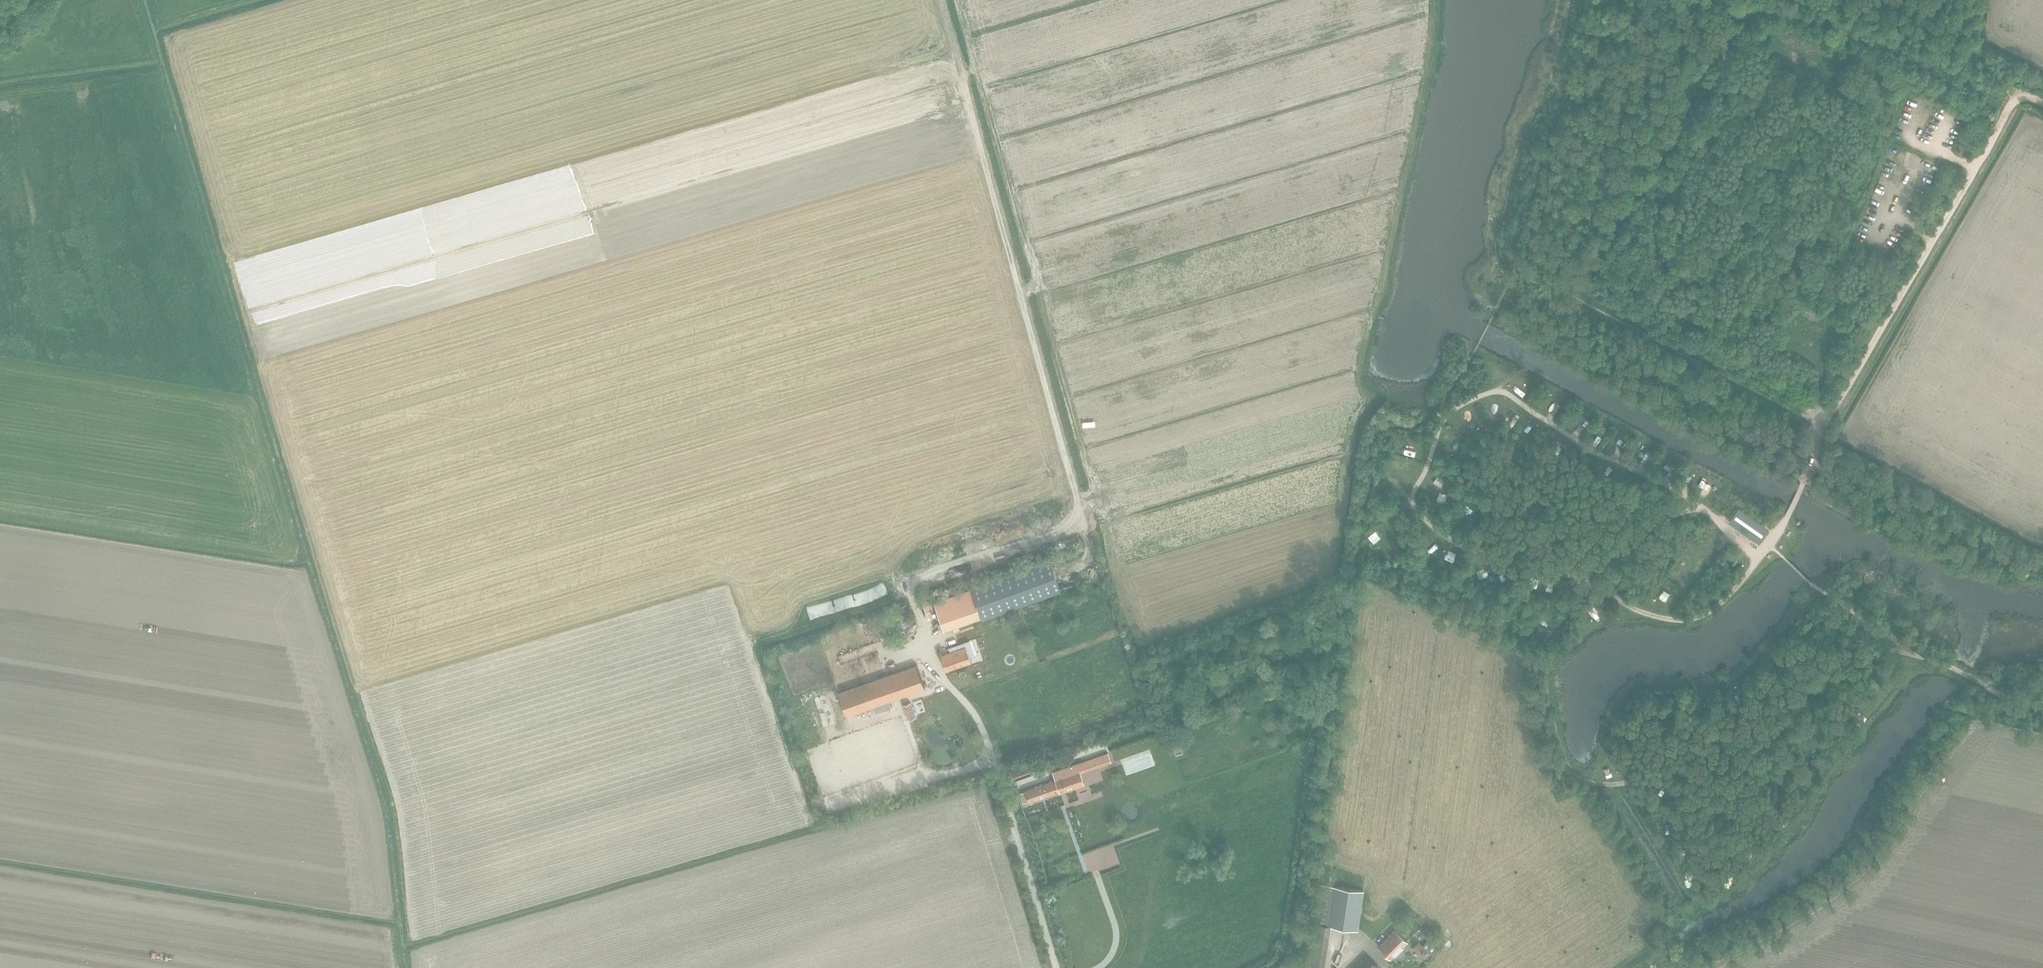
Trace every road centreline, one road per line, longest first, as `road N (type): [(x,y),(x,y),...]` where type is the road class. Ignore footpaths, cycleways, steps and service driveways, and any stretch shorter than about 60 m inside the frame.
road 1 (track): [(1761,555),(1681,493),(1589,449),(1507,394),(1458,407),(1440,427),(1412,495),(1415,509),(1467,548),(1585,585)]
road 2 (track): [(1585,585),(1545,639),(1535,678),(1556,759),(1585,782),(1646,779),(1709,753),(1750,731),(1845,647),(1906,653)]
road 3 (track): [(1802,484),(1823,425),(2018,97)]
road 4 (unclassified): [(1057,967),(989,742),(954,690)]
road 5 (track): [(1585,585),(1660,617),(1700,618),(1761,555)]
road 6 (track): [(2042,707),(1906,653),(1874,627)]
road 7 (track): [(1701,507),(1611,546),(1585,585)]

